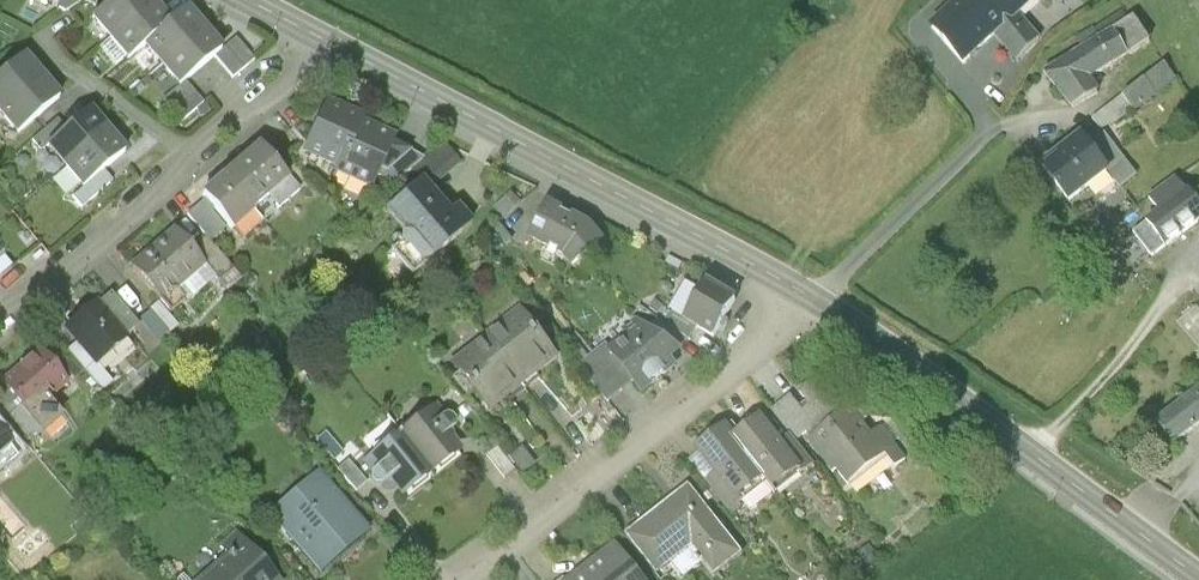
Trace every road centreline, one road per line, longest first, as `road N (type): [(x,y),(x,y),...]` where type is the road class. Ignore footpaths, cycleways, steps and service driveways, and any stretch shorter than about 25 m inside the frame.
road 1 (secondary): [(336,48),(815,297)]
road 2 (secondary): [(815,297),(1198,577)]
road 3 (residential): [(815,297),(801,324),(470,579)]
road 4 (residential): [(336,48),(0,327)]

